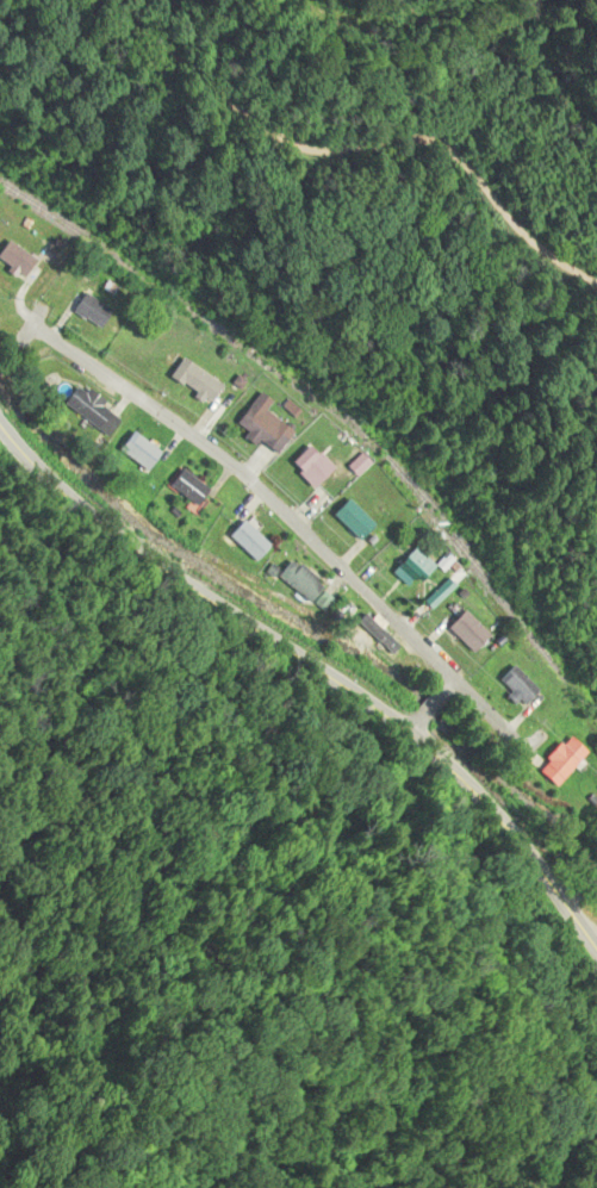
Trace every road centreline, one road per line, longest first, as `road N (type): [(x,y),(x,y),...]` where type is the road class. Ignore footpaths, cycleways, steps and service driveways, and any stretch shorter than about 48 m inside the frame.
road 1 (secondary): [(596,952),(467,784),(57,487),(0,425)]
road 2 (residential): [(30,322),(225,464),(443,673),(568,832)]

